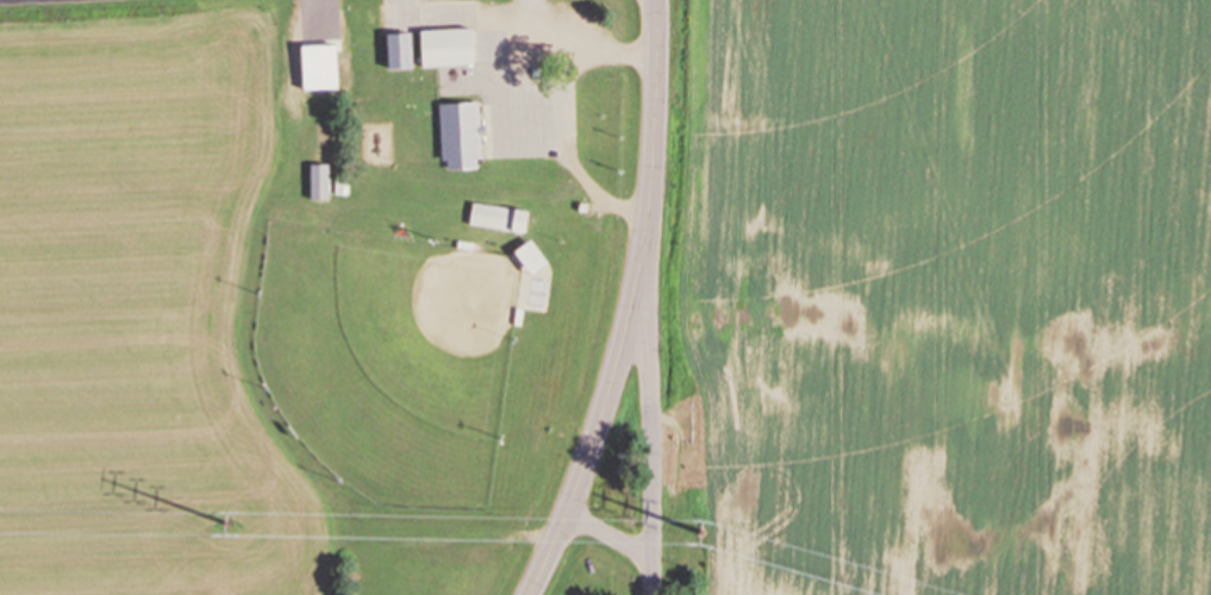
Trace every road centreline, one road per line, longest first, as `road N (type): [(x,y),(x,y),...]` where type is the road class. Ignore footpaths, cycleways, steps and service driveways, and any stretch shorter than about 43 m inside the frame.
road 1 (secondary): [(656,0),(655,155),(637,278),(594,443),(530,594)]
road 2 (residential): [(650,594),(650,389),(637,278)]

